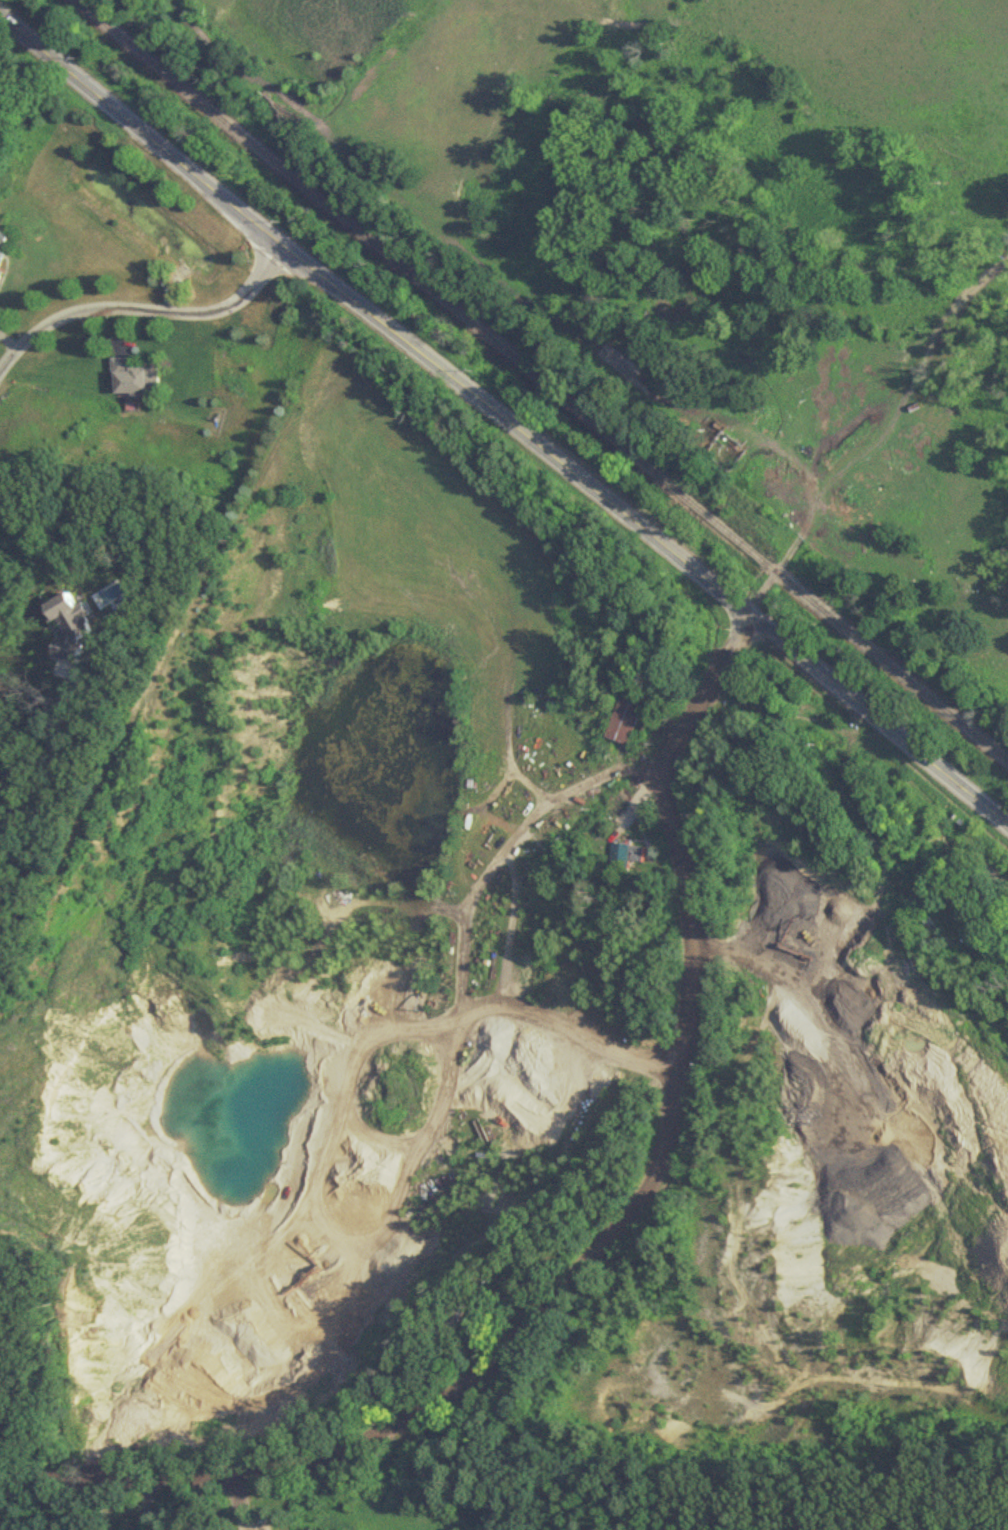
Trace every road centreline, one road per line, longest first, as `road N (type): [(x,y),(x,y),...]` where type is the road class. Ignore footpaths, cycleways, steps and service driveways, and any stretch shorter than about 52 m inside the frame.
road 1 (residential): [(0,1479),(234,1481),(286,1474),(427,1412),(512,1348),(646,1191),(663,1152),(691,950),(666,785),(670,760),(753,616)]
road 2 (tertiary): [(0,14),(1007,825)]
road 3 (residential): [(275,236),(261,283),(247,297),(197,311),(88,308),(6,344),(0,354)]

